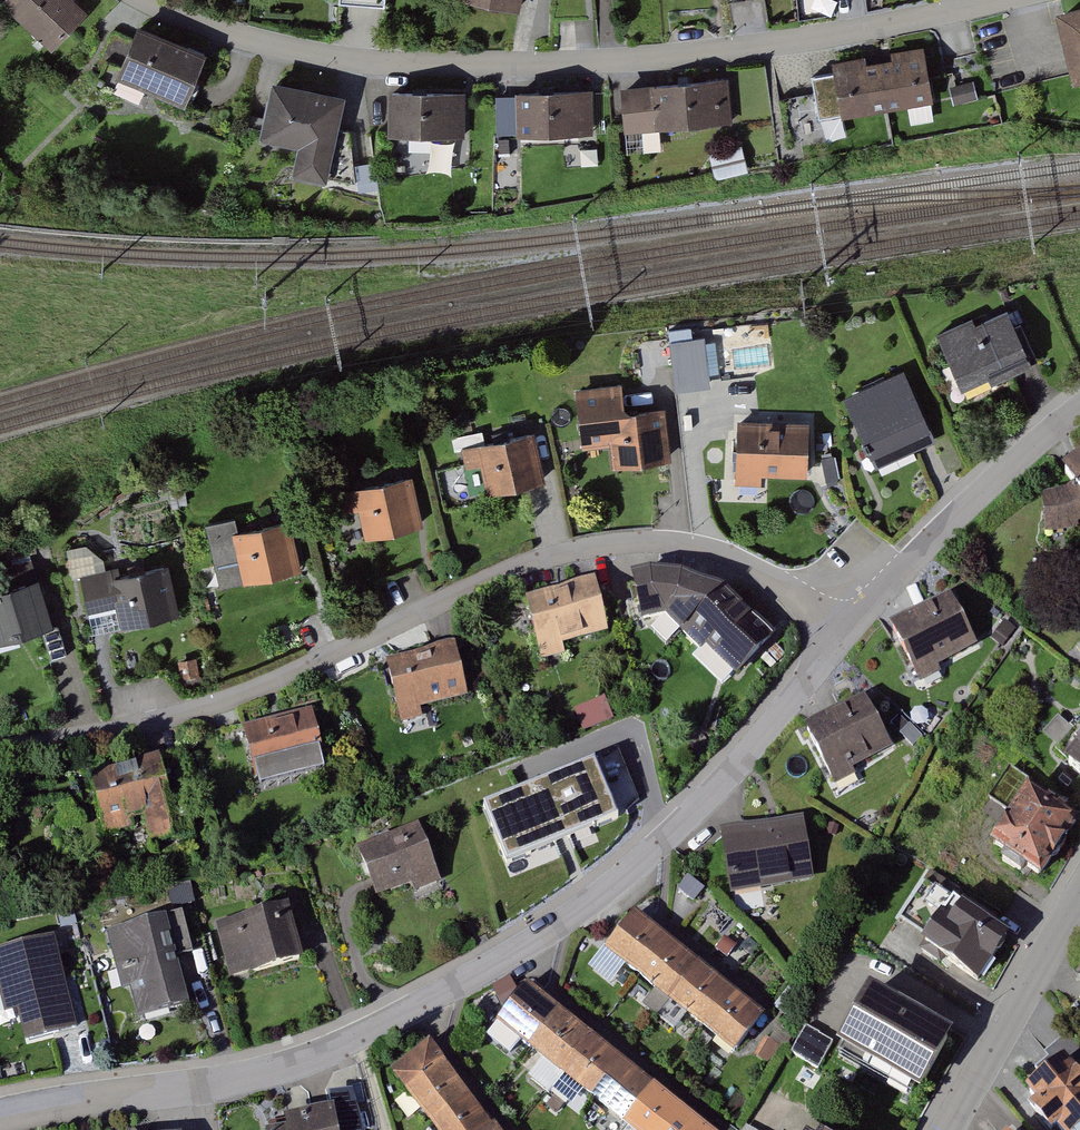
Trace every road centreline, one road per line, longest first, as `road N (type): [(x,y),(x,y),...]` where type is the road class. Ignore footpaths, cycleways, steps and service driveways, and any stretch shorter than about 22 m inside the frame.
road 1 (residential): [(0,1116),(266,1073),(357,1038),(514,952),(633,867),(726,779),(820,663),(834,630)]
road 2 (residential): [(0,749),(205,707),(495,575),(584,547),(660,540),(708,552),(801,600),(834,630)]
road 3 (residential): [(1001,0),(749,48),(520,69),(348,61),(220,30),(150,0)]
road 4 (residential): [(834,630),(867,611),(972,502),(1079,409)]
road 5 (residential): [(1079,899),(947,1129)]

